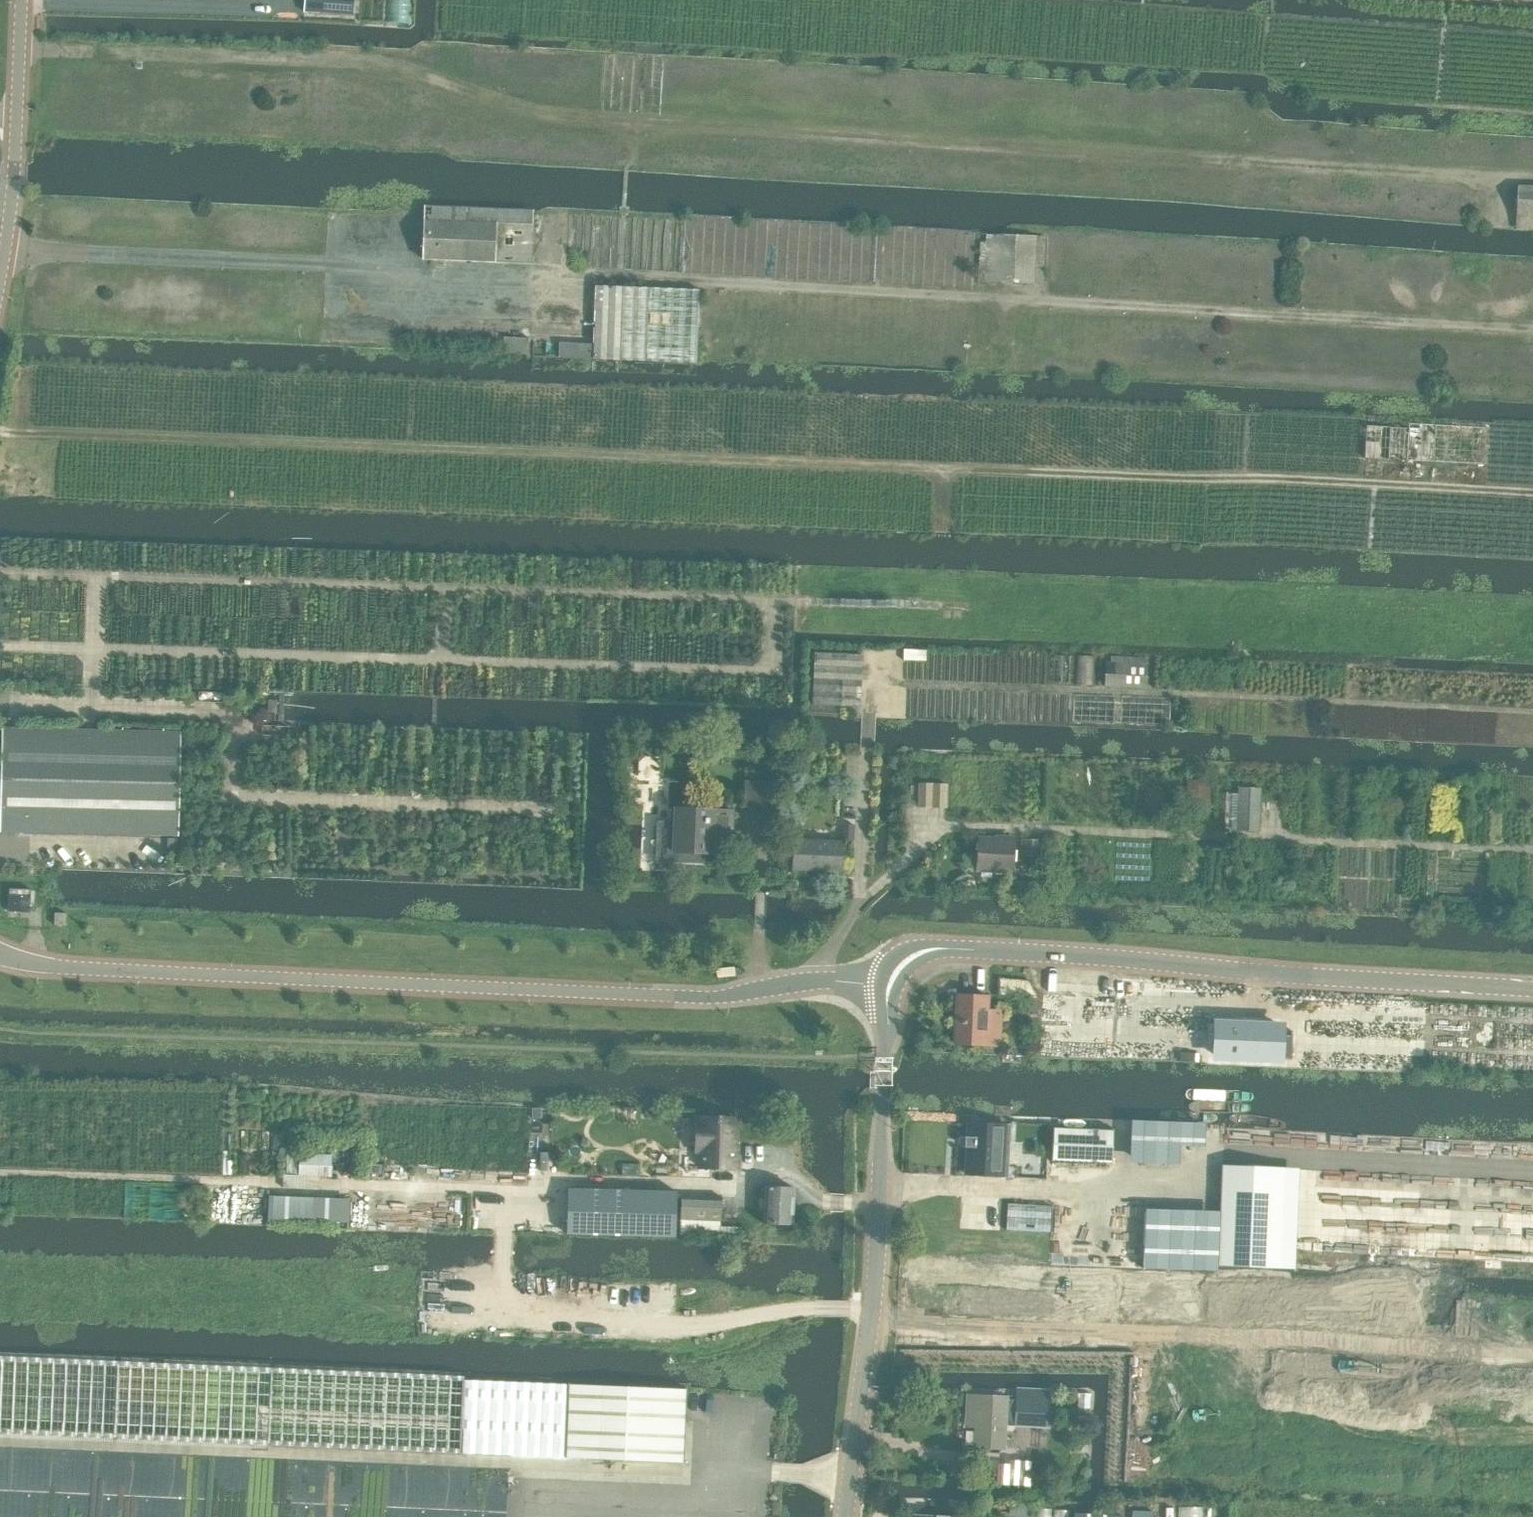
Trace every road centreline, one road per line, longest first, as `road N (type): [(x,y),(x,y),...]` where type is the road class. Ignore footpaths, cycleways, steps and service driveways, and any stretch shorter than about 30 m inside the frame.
road 1 (tertiary): [(887,986),(804,981),(698,997),(70,969),(0,955)]
road 2 (residential): [(879,1202),(817,1200),(781,1176),(739,1184),(569,1180),(525,1193),(0,1173)]
road 3 (tertiary): [(1532,989),(945,948),(903,961),(887,986)]
road 4 (tertiary): [(848,1516),(879,1202)]
road 5 (tertiary): [(0,276),(17,161),(22,0)]
road 6 (tertiary): [(879,1202),(887,986)]

